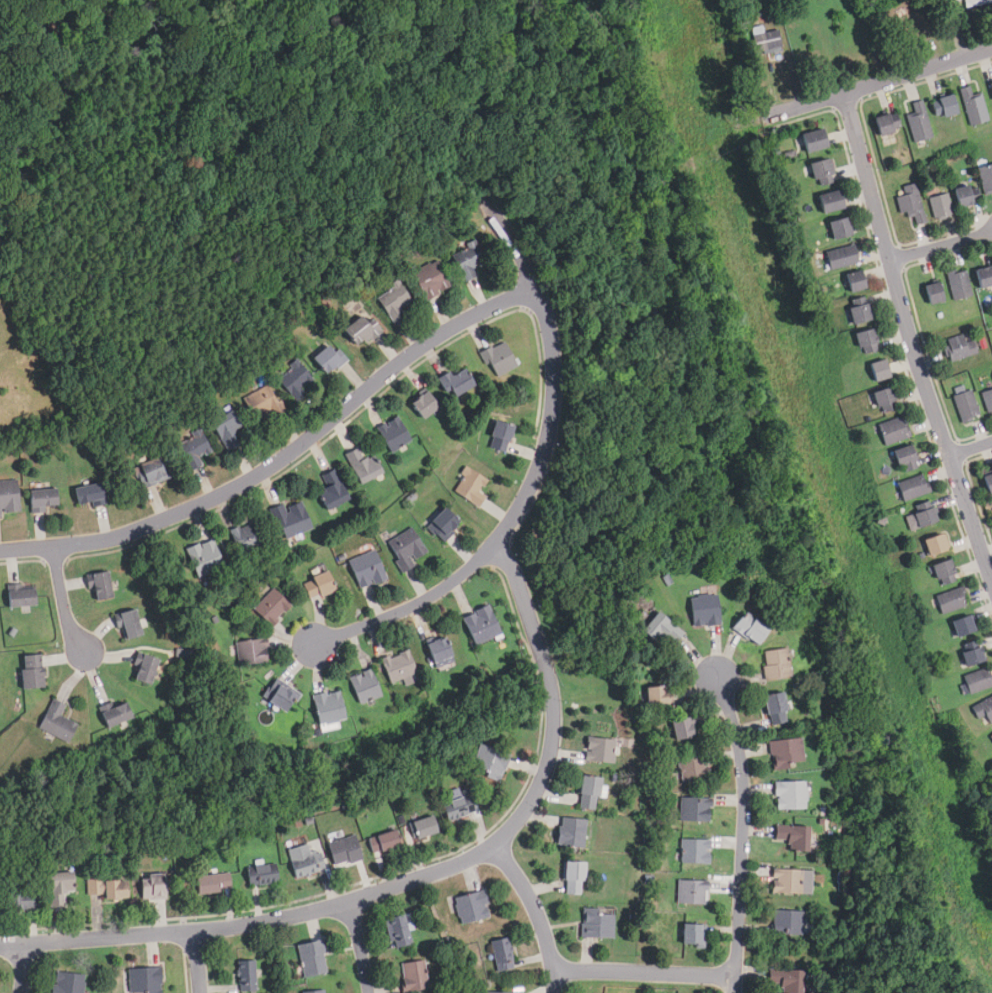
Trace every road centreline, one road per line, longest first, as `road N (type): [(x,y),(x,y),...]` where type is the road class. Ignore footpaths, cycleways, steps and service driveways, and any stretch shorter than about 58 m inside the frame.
road 1 (residential): [(495,542),(548,677),(553,727),(537,790),(494,845),(287,917),(0,945)]
road 2 (residential): [(536,285),(447,330),(277,464),(224,495),(111,541),(0,553)]
road 3 (residential): [(491,212),(525,259),(551,344),(554,407),(542,466),(510,529),(455,580),(307,648)]
road 4 (residential): [(991,577),(915,357),(845,94)]
road 5 (residential): [(735,992),(744,786),(717,677)]
road 6 (residential): [(770,113),(991,49)]
road 7 (residential): [(552,970),(735,975)]
road 8 (residential): [(494,845),(542,924),(553,992)]

